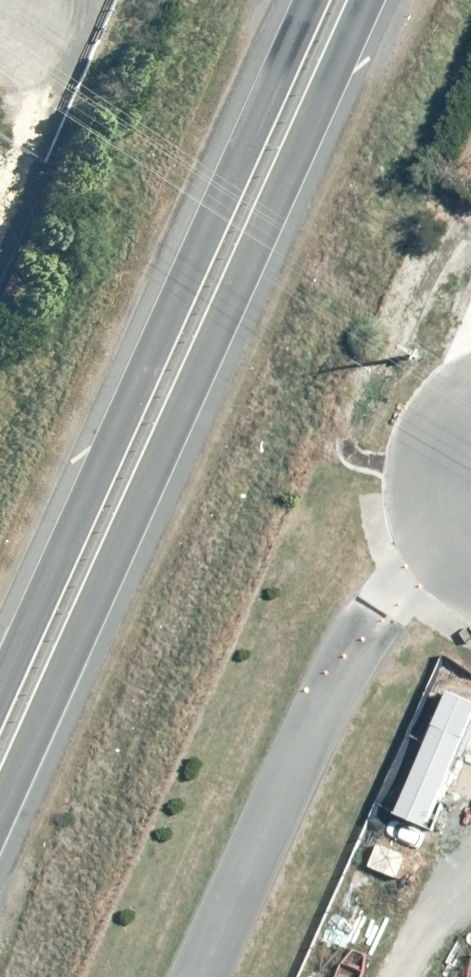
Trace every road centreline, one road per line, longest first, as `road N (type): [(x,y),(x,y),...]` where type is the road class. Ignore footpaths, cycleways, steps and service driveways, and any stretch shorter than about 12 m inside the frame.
road 1 (trunk): [(375,0),(0,841)]
road 2 (trunk): [(0,697),(305,0)]

